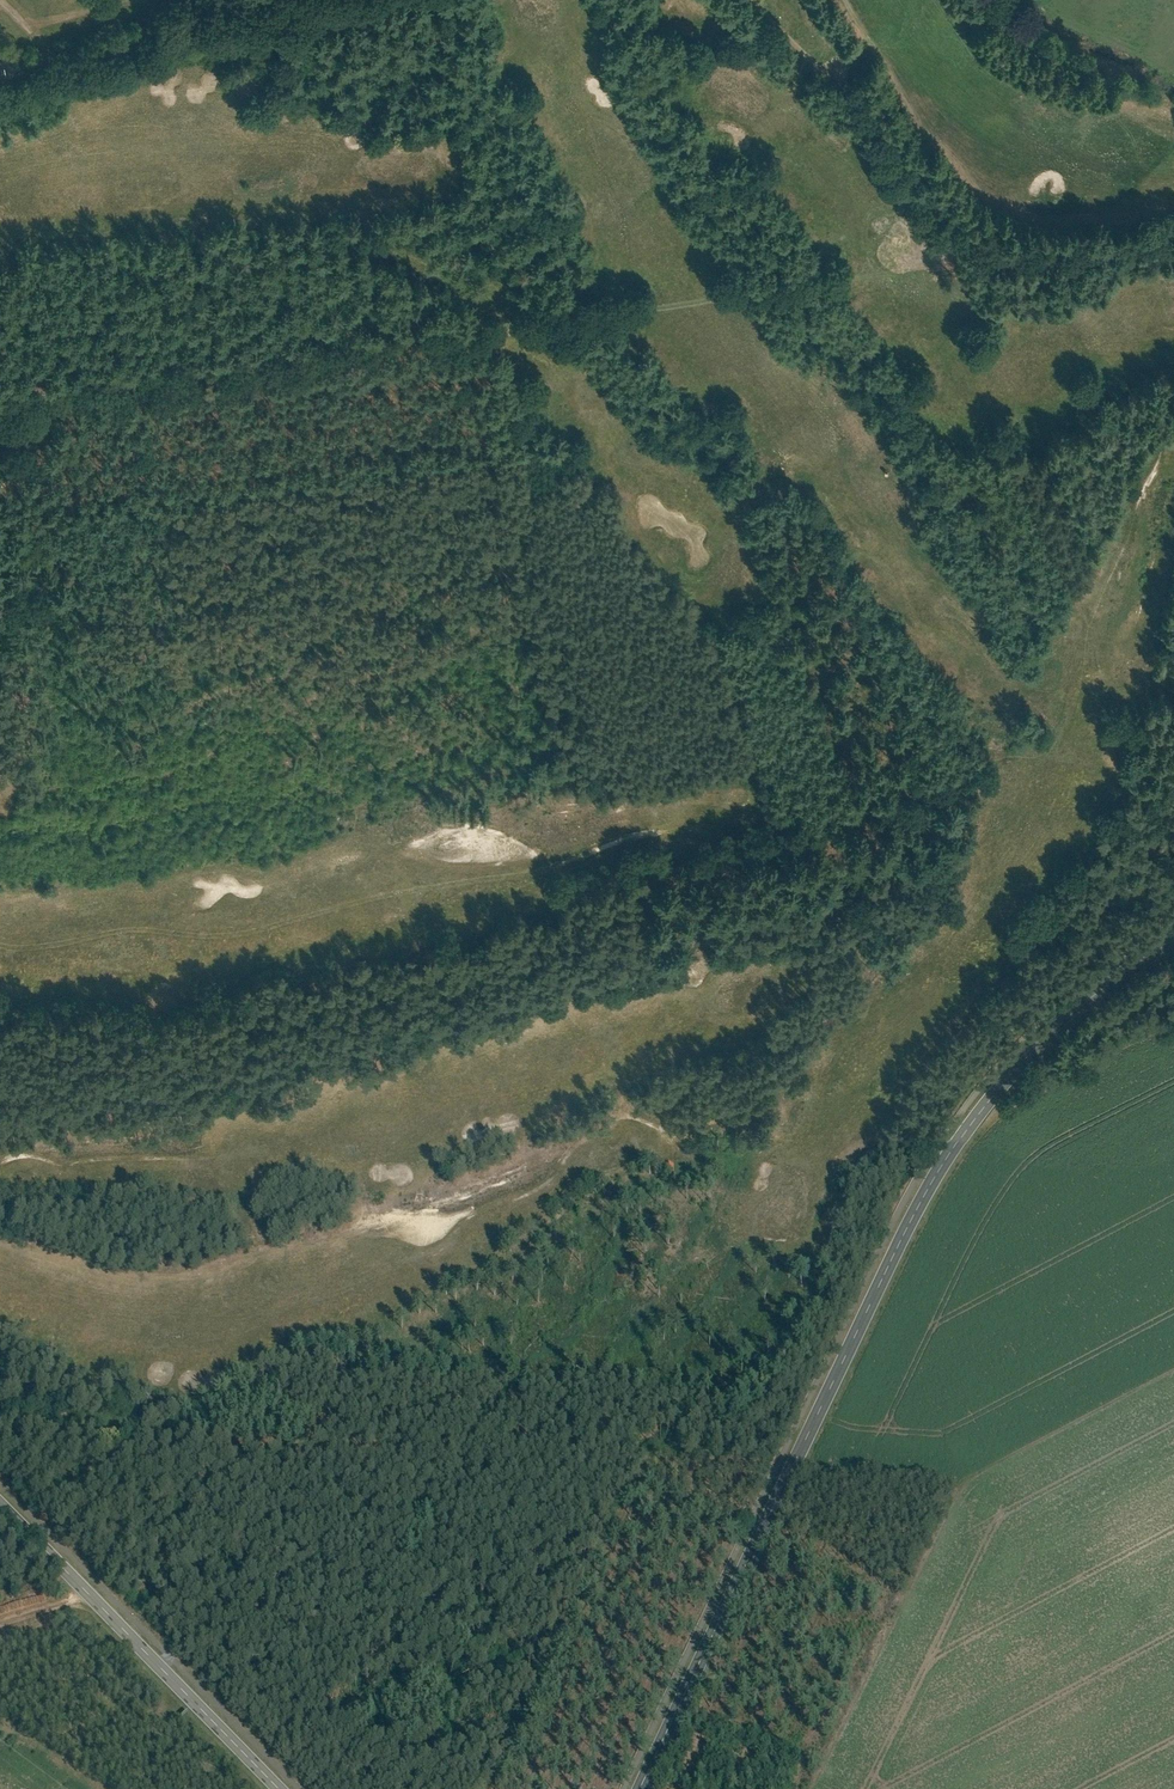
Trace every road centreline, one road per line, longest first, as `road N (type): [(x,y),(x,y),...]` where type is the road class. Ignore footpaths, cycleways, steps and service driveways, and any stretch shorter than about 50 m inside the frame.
road 1 (tertiary): [(1173,930),(1063,1017),(992,1090),(937,1165),(636,1788)]
road 2 (track): [(1173,227),(1050,240),(1004,230),(974,213),(741,0)]
road 3 (tertiary): [(0,1506),(280,1788)]
road 4 (track): [(219,0),(0,75)]

